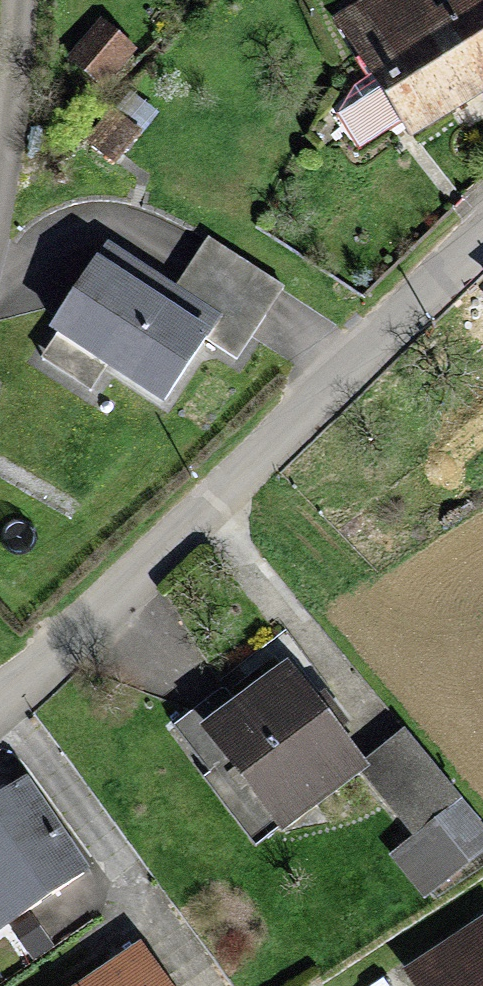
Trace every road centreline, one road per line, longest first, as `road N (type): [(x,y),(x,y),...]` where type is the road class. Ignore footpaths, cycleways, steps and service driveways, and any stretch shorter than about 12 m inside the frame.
road 1 (residential): [(0,699),(482,232)]
road 2 (residential): [(0,159),(19,0)]

